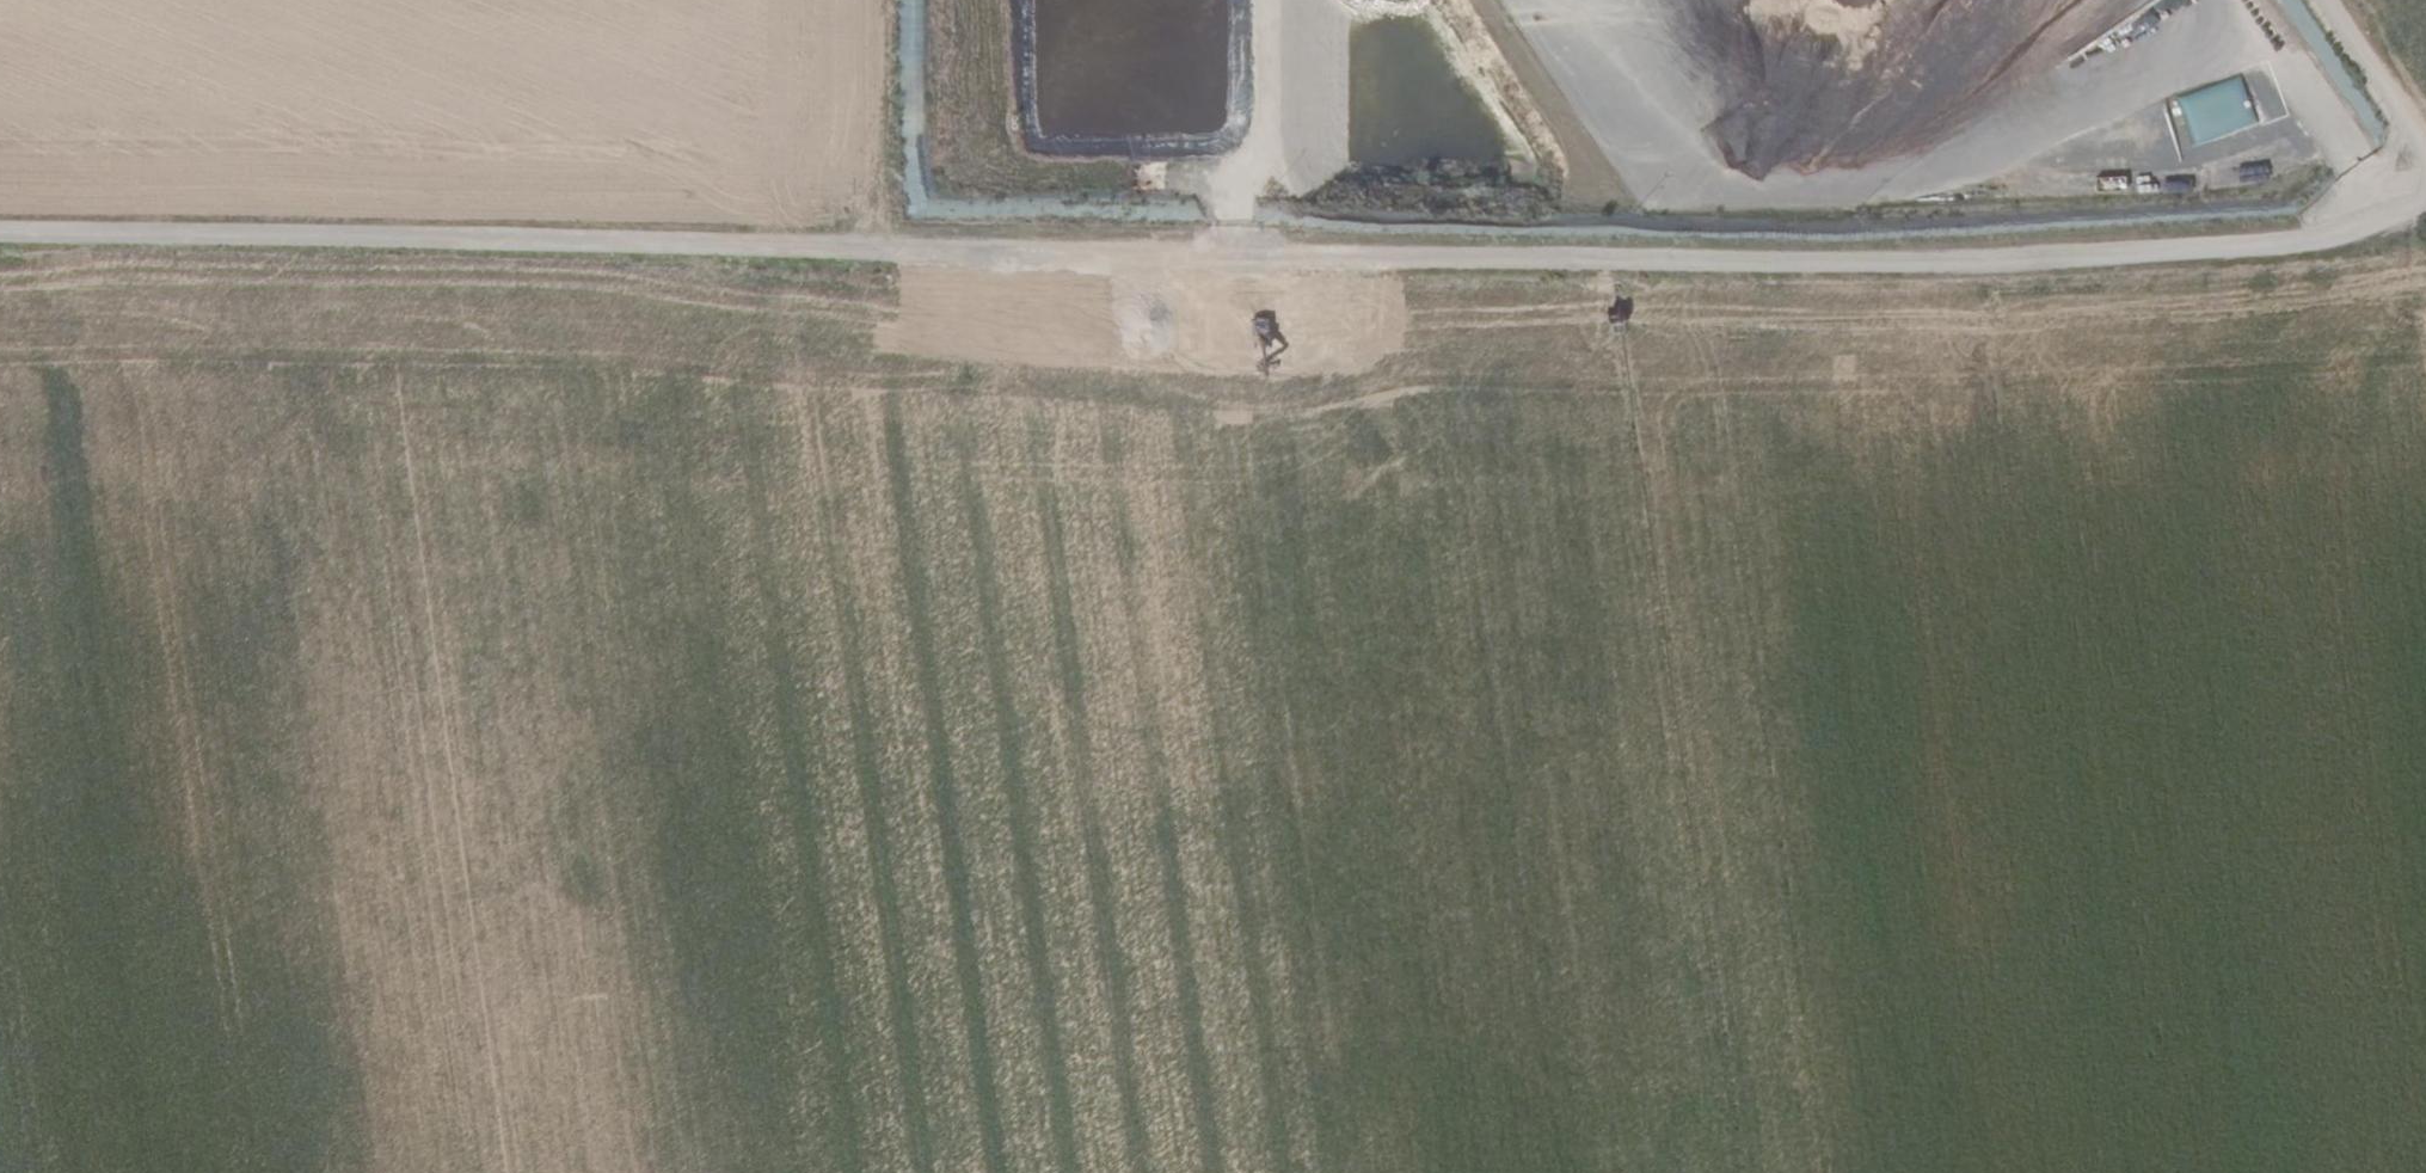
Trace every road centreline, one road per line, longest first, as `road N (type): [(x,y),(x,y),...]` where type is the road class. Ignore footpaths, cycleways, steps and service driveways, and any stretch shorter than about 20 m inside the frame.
road 1 (track): [(2425,210),(2382,228),(2258,251),(1883,260),(0,226)]
road 2 (track): [(2337,0),(2425,132)]

